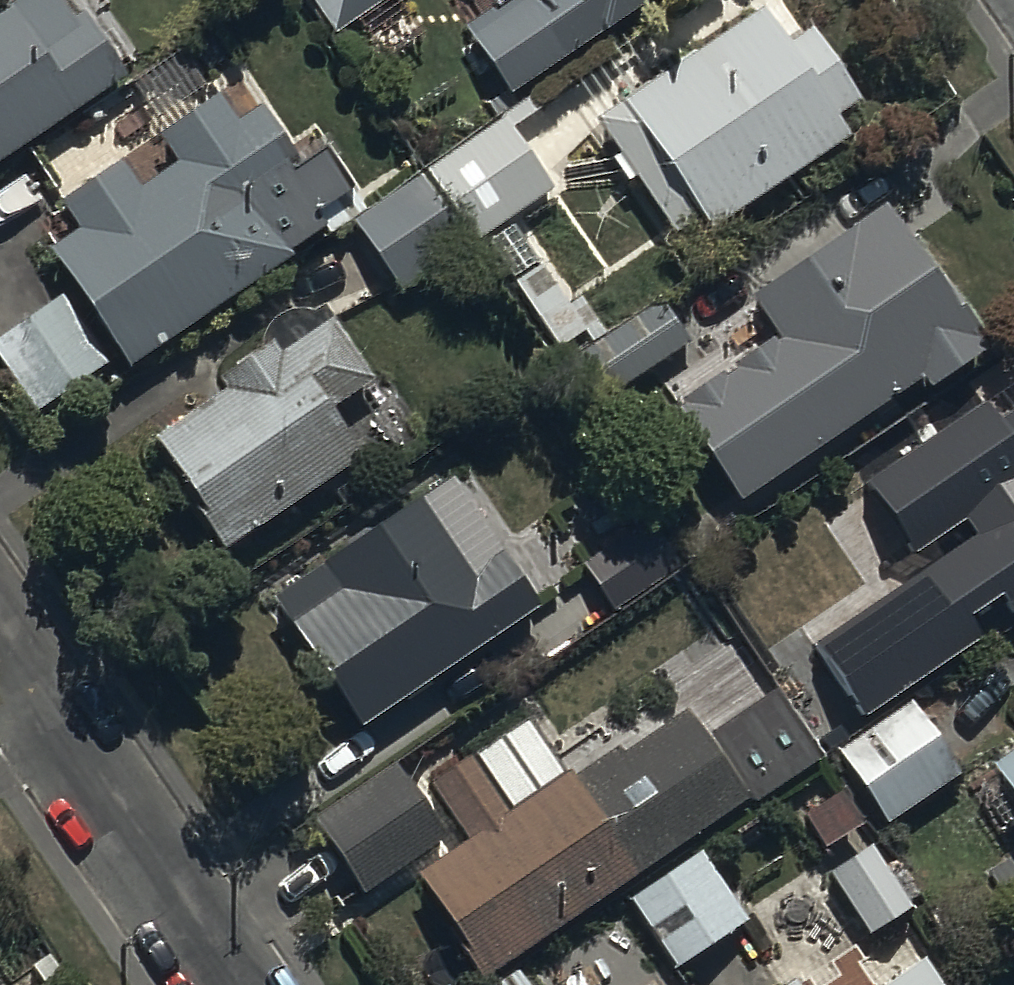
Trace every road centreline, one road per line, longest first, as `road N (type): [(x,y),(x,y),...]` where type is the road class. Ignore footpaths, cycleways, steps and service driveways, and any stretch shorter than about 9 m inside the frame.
road 1 (residential): [(0,653),(222,984)]

